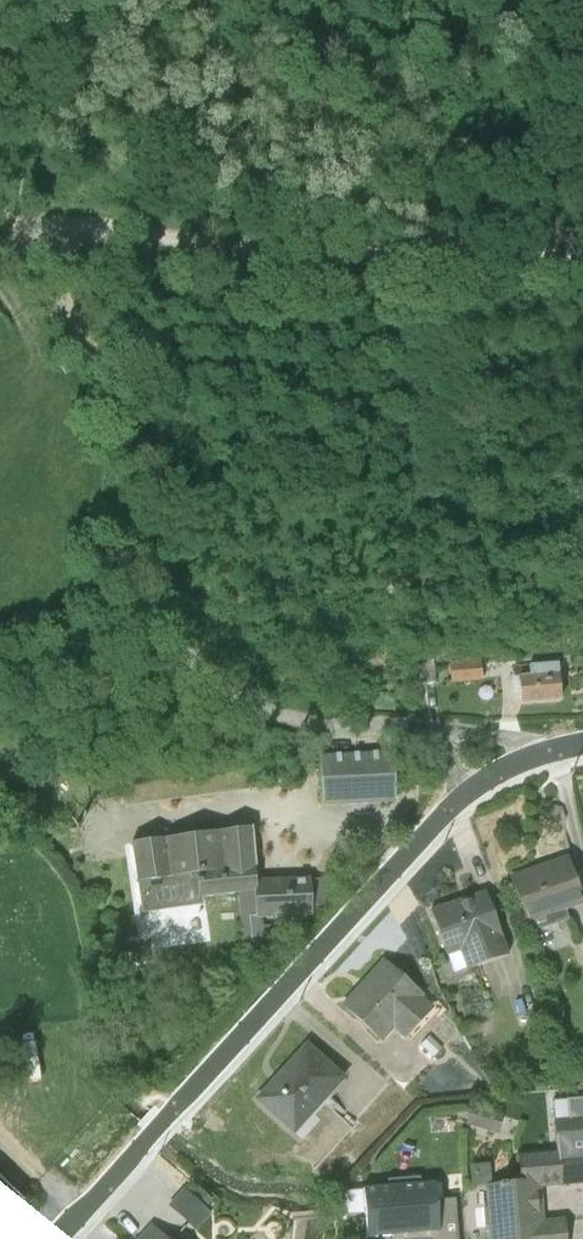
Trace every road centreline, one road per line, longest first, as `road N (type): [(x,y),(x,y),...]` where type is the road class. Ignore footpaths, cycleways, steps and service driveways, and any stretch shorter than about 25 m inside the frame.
road 1 (unclassified): [(445,730),(320,721),(261,706),(218,683),(182,646),(156,596),(127,401),(30,224)]
road 2 (residential): [(464,799),(56,1238)]
road 3 (track): [(30,224),(123,223),(261,246),(397,253),(582,250)]

